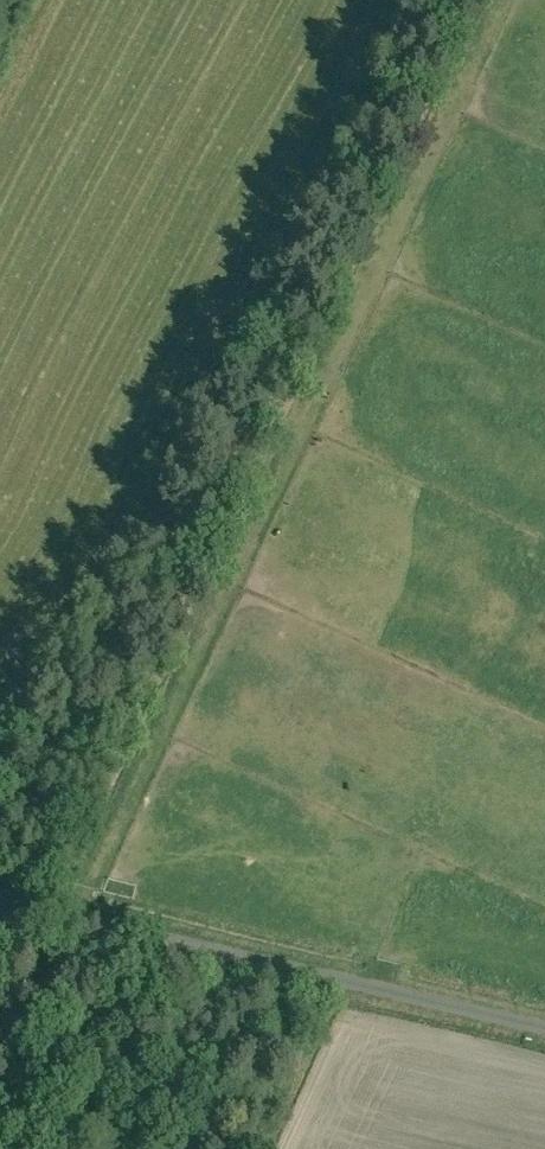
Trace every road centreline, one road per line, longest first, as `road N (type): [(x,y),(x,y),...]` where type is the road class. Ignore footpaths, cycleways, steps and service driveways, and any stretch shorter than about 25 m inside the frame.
road 1 (unclassified): [(544,1027),(0,896)]

